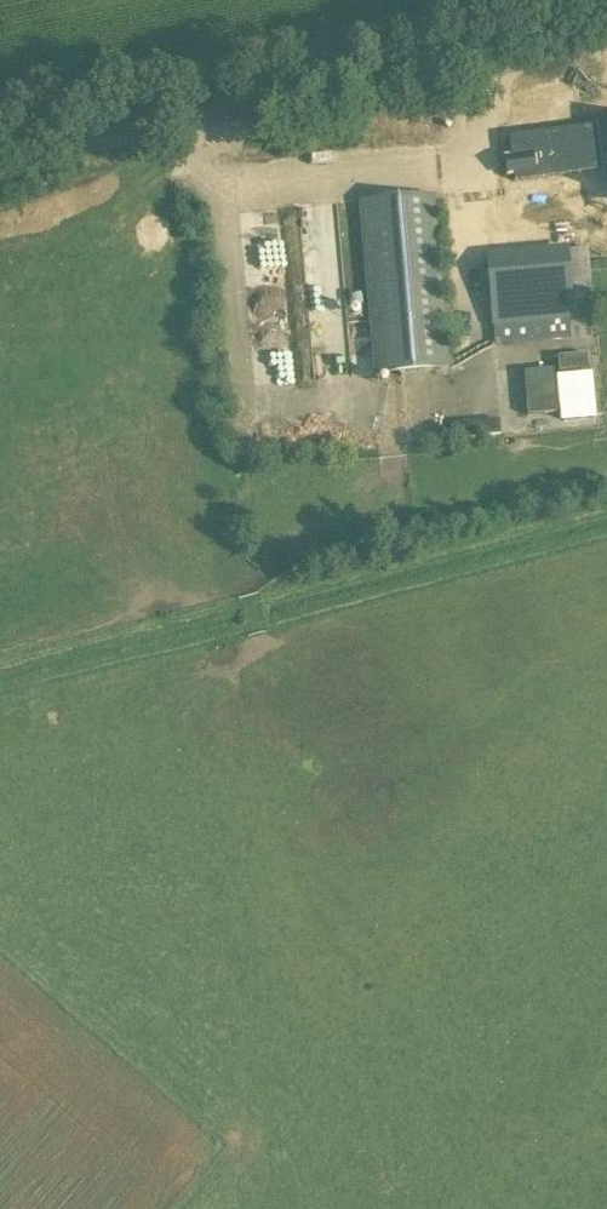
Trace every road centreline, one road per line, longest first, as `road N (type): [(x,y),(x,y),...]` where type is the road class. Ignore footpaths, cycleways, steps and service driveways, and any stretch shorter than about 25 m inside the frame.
road 1 (unclassified): [(0,138),(606,9)]

